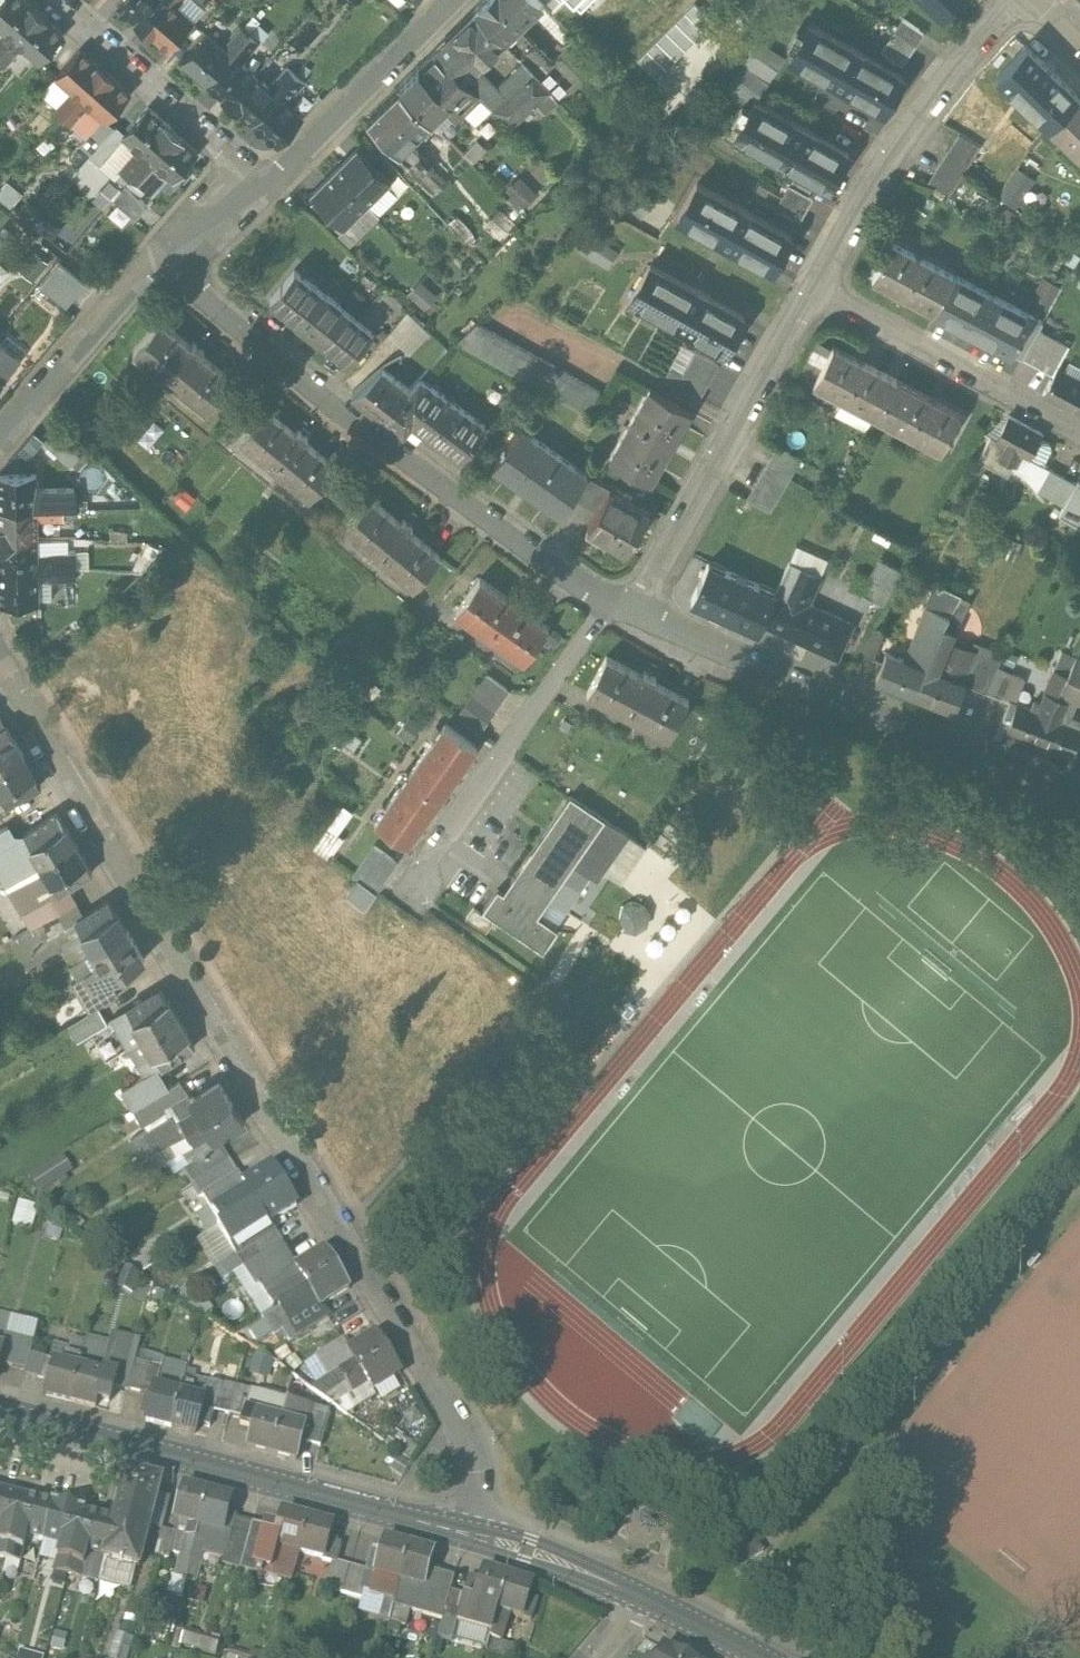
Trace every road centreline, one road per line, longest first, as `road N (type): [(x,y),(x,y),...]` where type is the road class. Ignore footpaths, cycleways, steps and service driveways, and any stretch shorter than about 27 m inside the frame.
road 1 (residential): [(475,1536),(480,1488),(470,1444),(0,660)]
road 2 (residential): [(165,259),(373,438),(626,605)]
road 3 (tertiary): [(0,1410),(475,1536)]
road 4 (residential): [(626,605),(727,654),(1079,793)]
road 5 (residential): [(626,605),(659,574),(813,293)]
road 6 (residential): [(813,293),(924,105),(1019,0)]
road 7 (residential): [(626,605),(590,630),(408,881)]
road 8 (residential): [(813,293),(1079,435)]
road 9 (residential): [(269,185),(59,0)]
road 10 (residential): [(269,185),(459,0)]
road 11 (residential): [(0,450),(165,259)]
road 12 (tertiary): [(475,1536),(643,1598)]
road 13 (residential): [(165,259),(269,185)]
road 14 (tertiary): [(643,1598),(755,1657)]

